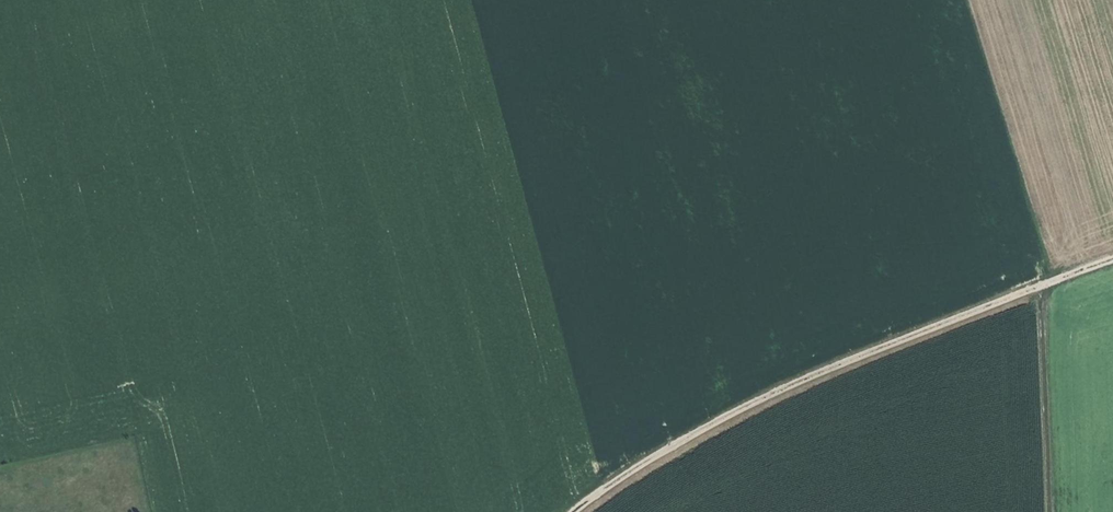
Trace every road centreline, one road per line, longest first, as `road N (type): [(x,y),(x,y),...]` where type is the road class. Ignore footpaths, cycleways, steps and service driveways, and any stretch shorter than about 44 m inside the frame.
road 1 (track): [(584,511),(624,479),(804,381),(1041,283)]
road 2 (track): [(1041,283),(1049,511)]

